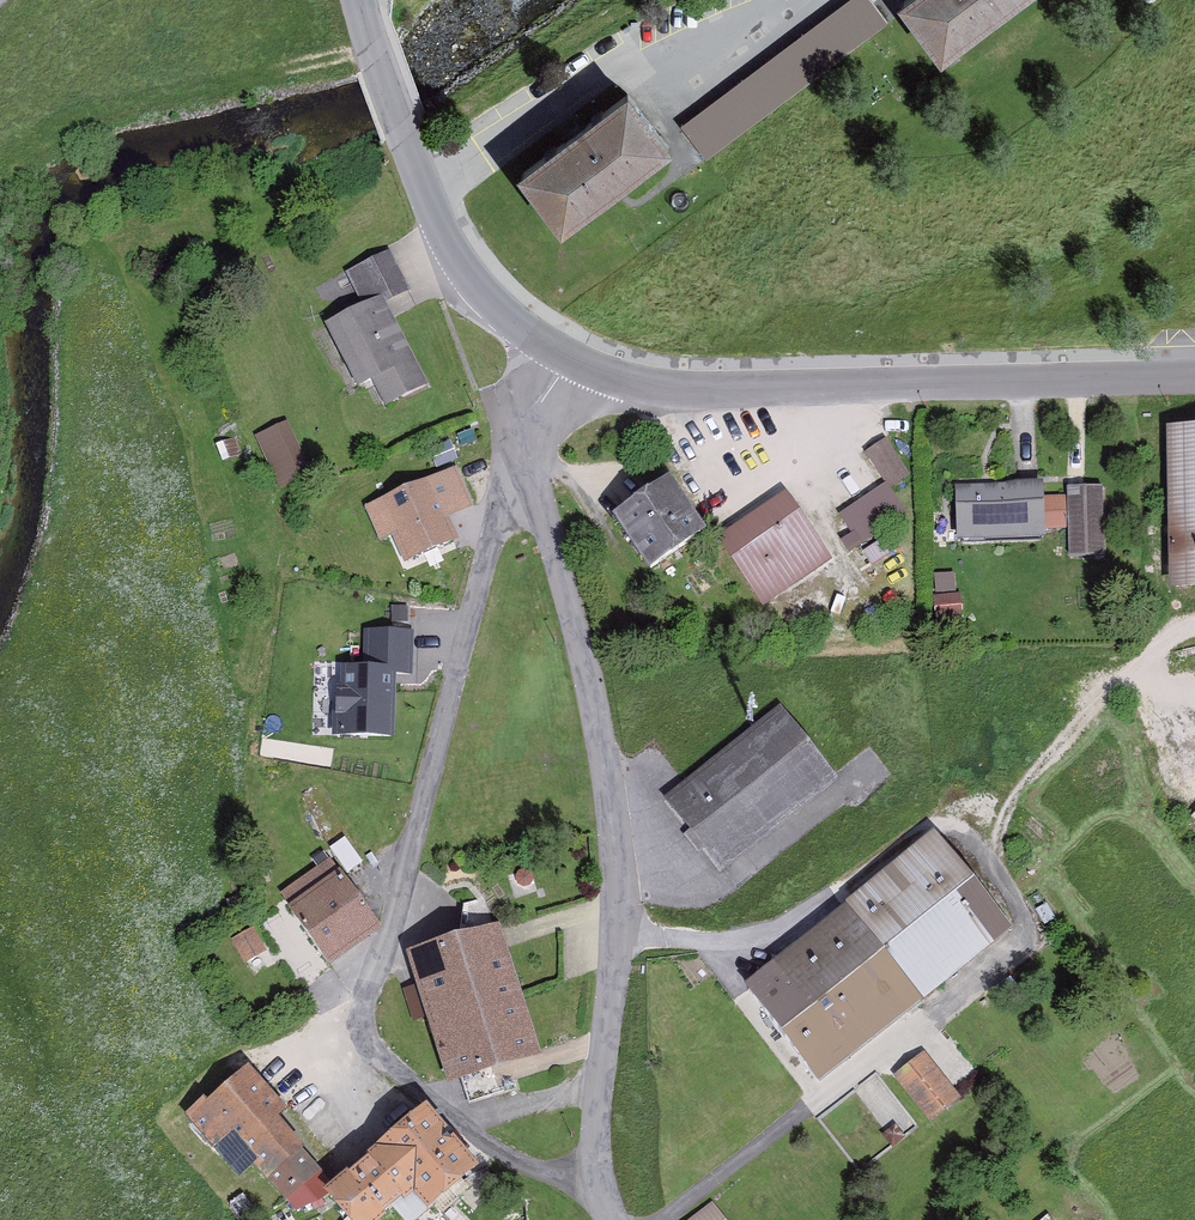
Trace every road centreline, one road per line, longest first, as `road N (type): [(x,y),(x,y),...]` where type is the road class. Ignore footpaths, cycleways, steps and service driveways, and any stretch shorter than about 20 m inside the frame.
road 1 (residential): [(568,361),(532,401),(525,440),(589,690),(616,838),(617,935),(593,1147),(608,1219)]
road 2 (tertiary): [(568,361),(633,381),(730,393),(1194,387)]
road 3 (tertiary): [(364,32),(450,265),(568,361)]

